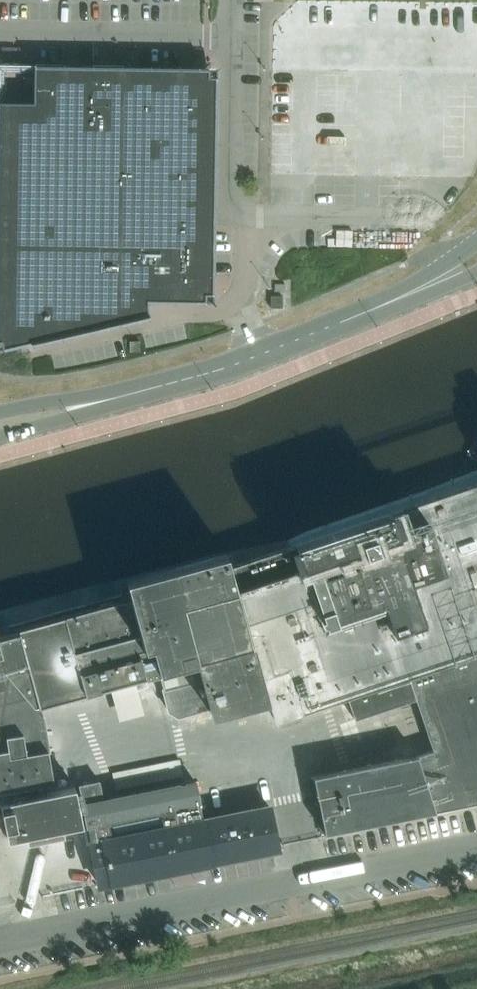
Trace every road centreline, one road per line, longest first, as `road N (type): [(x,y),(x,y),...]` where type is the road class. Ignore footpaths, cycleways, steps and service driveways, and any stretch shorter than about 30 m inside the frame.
road 1 (unclassified): [(0,942),(476,845)]
road 2 (secondary): [(476,242),(306,336)]
road 3 (secondary): [(306,336),(345,330),(476,272)]
road 4 (secondary): [(0,436),(162,385)]
road 5 (secondary): [(162,385),(0,410)]
road 6 (secondary): [(162,385),(306,336)]

